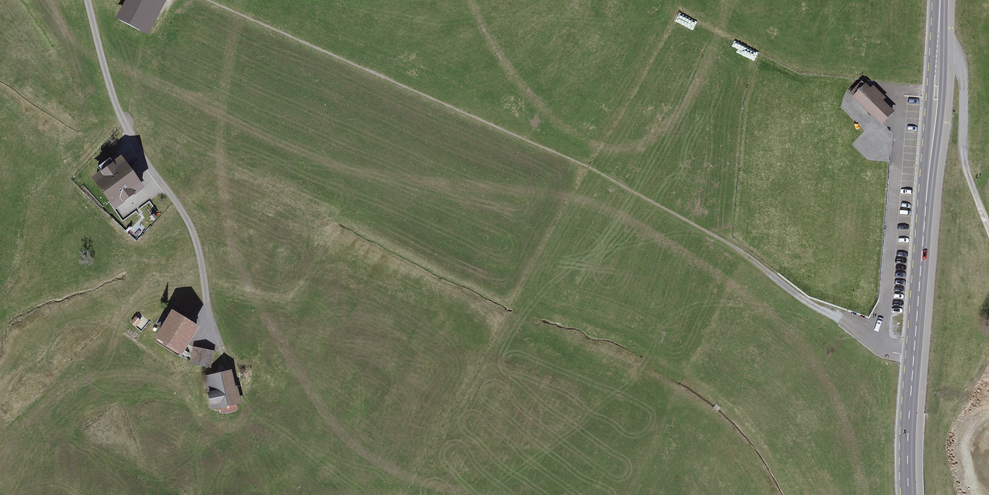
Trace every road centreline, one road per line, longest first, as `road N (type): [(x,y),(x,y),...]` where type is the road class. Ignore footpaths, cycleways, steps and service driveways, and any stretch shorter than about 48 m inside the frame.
road 1 (secondary): [(906,494),(938,0)]
road 2 (residential): [(89,0),(127,129),(190,221),(211,349)]
road 3 (track): [(937,18),(962,63),(965,167),(988,230)]

